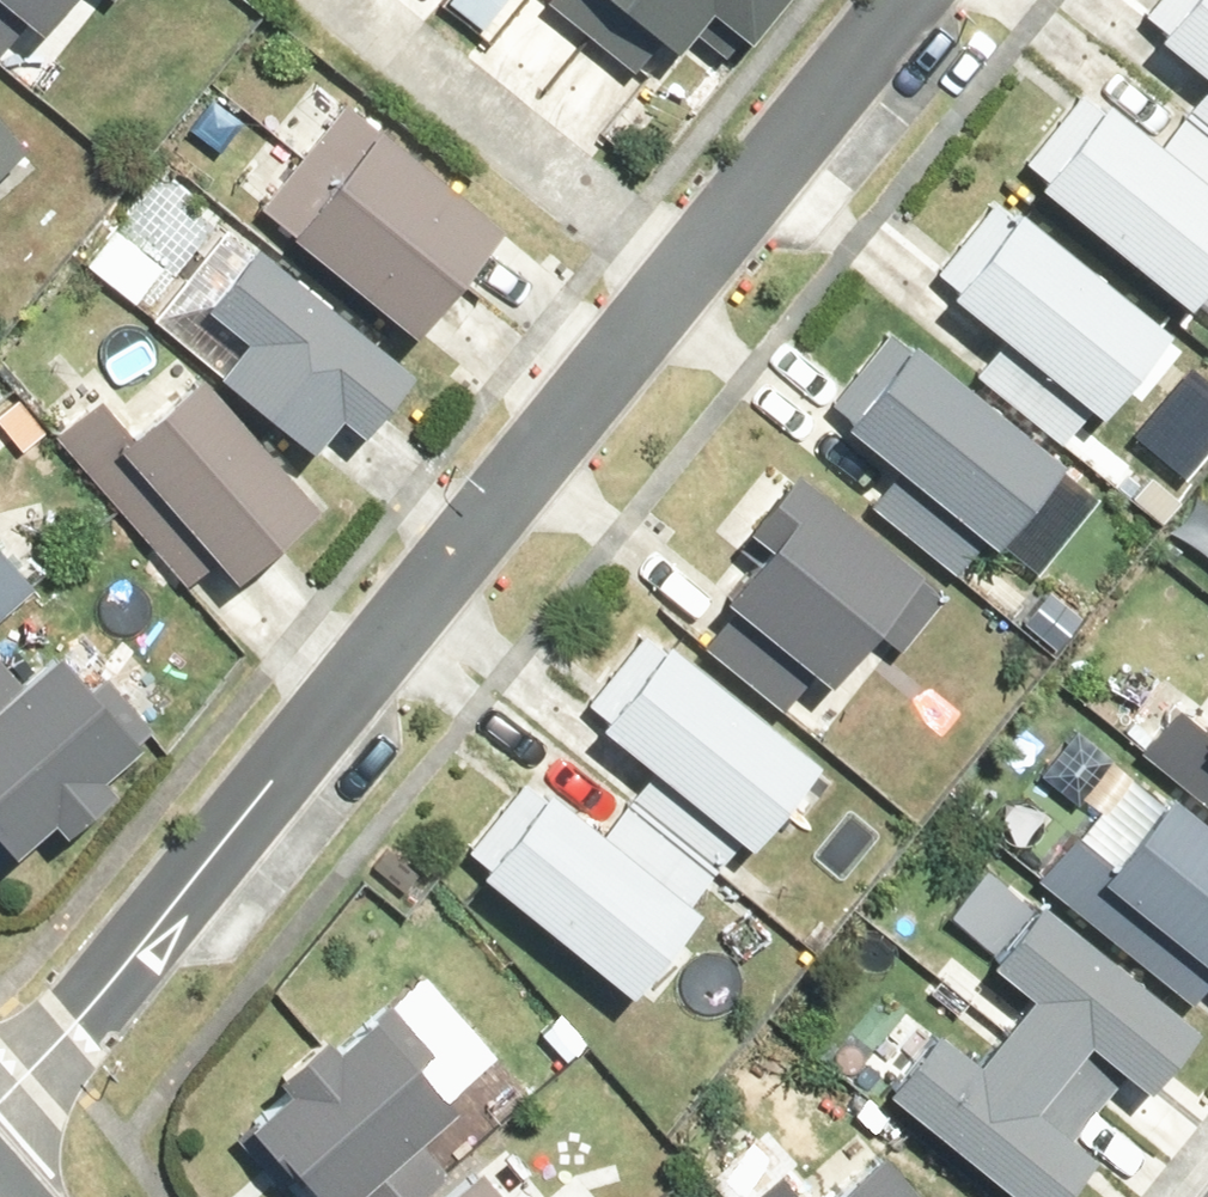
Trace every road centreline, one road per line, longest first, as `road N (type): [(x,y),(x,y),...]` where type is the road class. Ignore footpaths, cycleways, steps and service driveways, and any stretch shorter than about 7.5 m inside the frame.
road 1 (residential): [(679,285),(361,677),(36,1050),(0,1082)]
road 2 (residential): [(325,0),(679,285)]
road 3 (residential): [(921,0),(679,285)]

